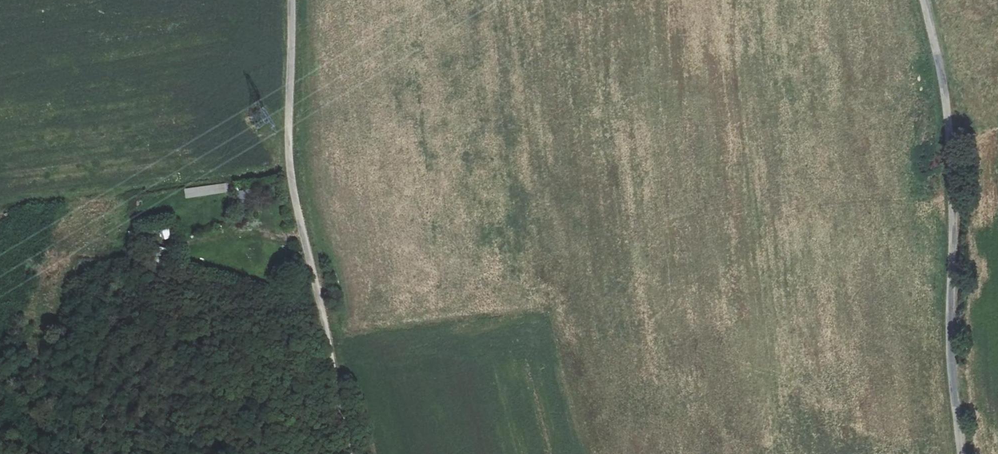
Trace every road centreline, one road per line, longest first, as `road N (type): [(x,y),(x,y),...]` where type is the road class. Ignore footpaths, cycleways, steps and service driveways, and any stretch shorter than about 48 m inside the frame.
road 1 (unclassified): [(349,453),(292,174),(292,0)]
road 2 (unclassified): [(962,453),(950,357),(950,155),(924,0)]

